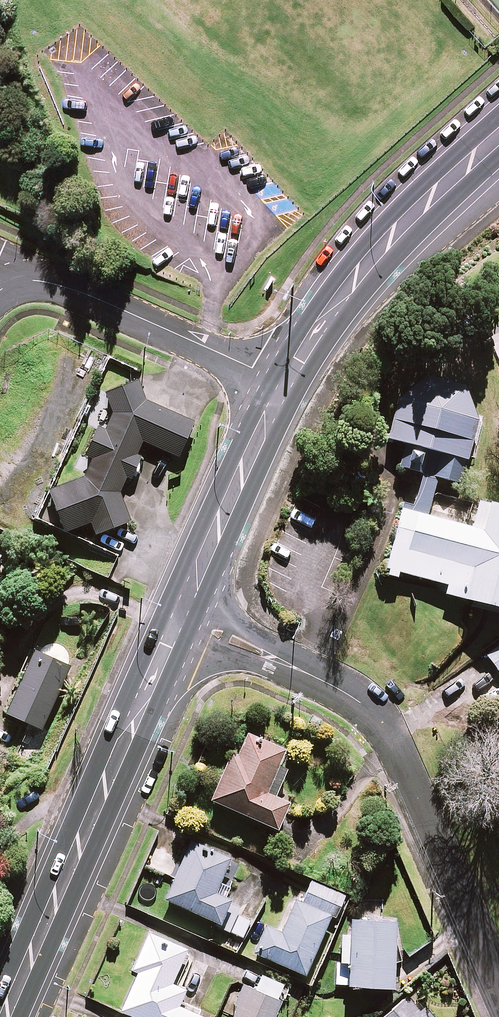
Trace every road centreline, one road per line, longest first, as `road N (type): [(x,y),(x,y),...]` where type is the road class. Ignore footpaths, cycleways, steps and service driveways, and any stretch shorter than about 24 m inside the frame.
road 1 (residential): [(498,992),(394,745),(371,712),(179,618)]
road 2 (secondary): [(179,618),(3,1016)]
road 3 (secondary): [(498,135),(393,235),(284,384)]
road 4 (residential): [(22,282),(72,290),(284,384)]
road 5 (secondary): [(284,384),(179,618)]

